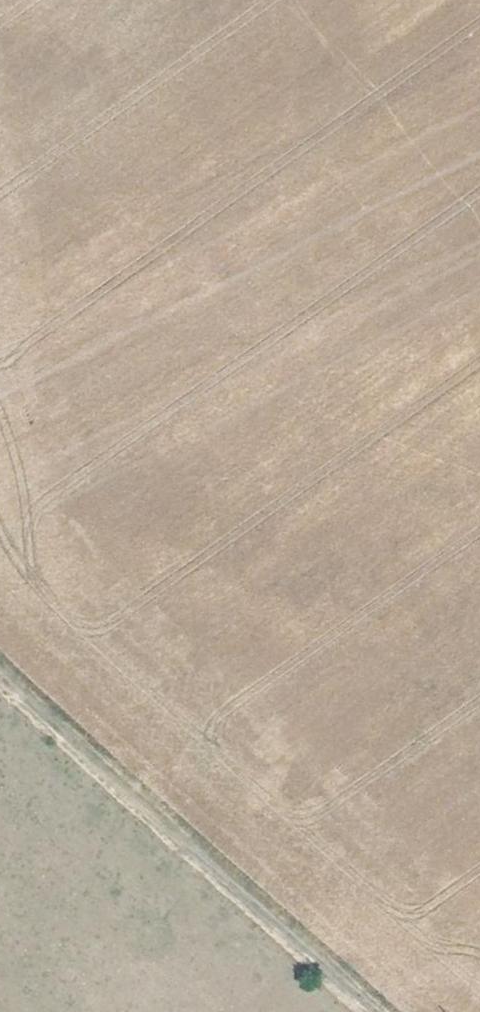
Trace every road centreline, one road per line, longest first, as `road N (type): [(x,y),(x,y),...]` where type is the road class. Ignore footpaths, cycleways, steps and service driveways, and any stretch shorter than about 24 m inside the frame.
road 1 (track): [(0,681),(374,1011)]

